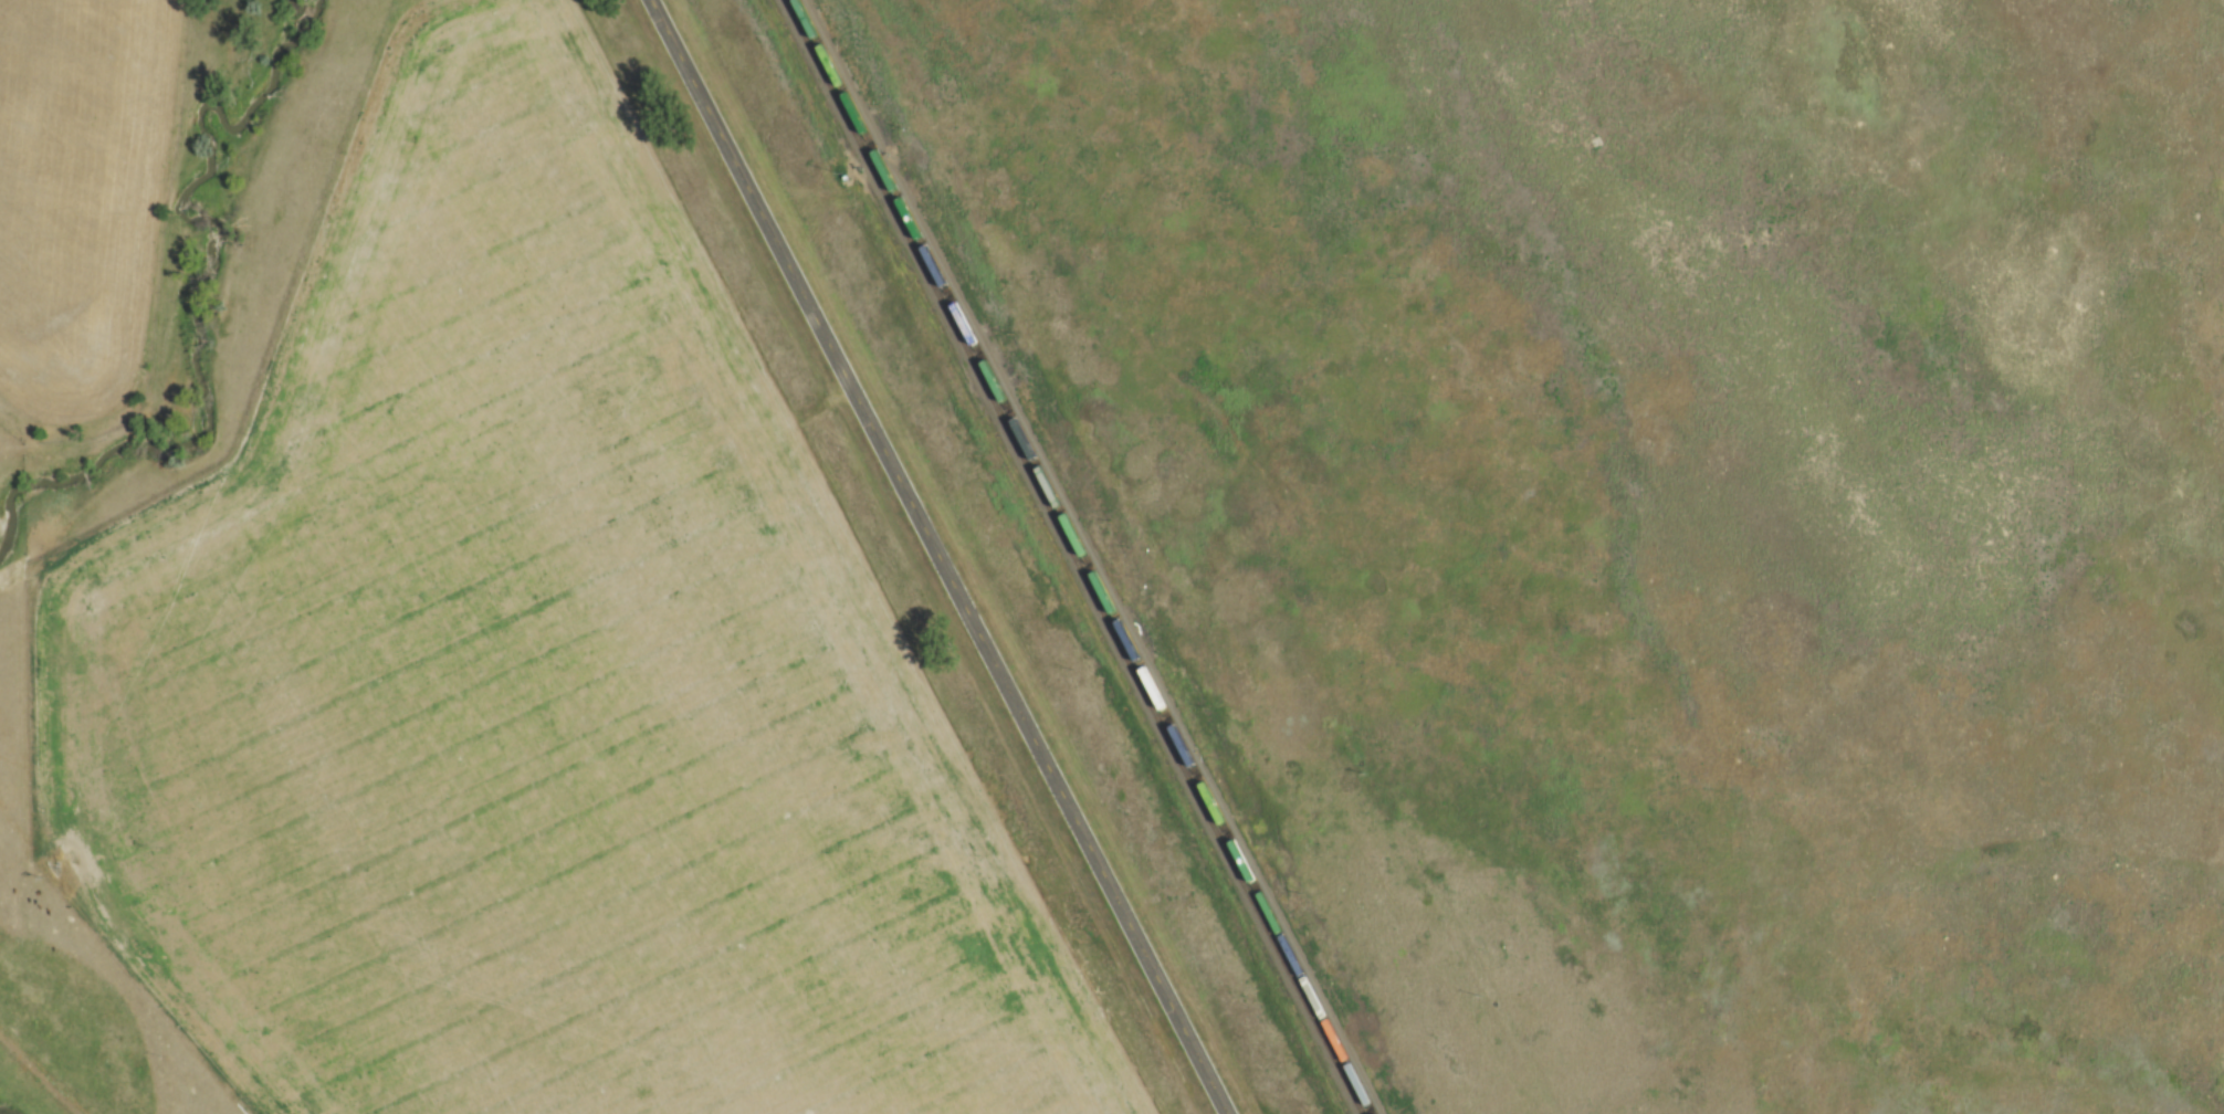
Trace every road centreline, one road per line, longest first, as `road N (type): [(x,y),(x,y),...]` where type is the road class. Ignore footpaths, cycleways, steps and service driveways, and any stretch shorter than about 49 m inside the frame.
road 1 (primary): [(1230,1113),(652,0)]

